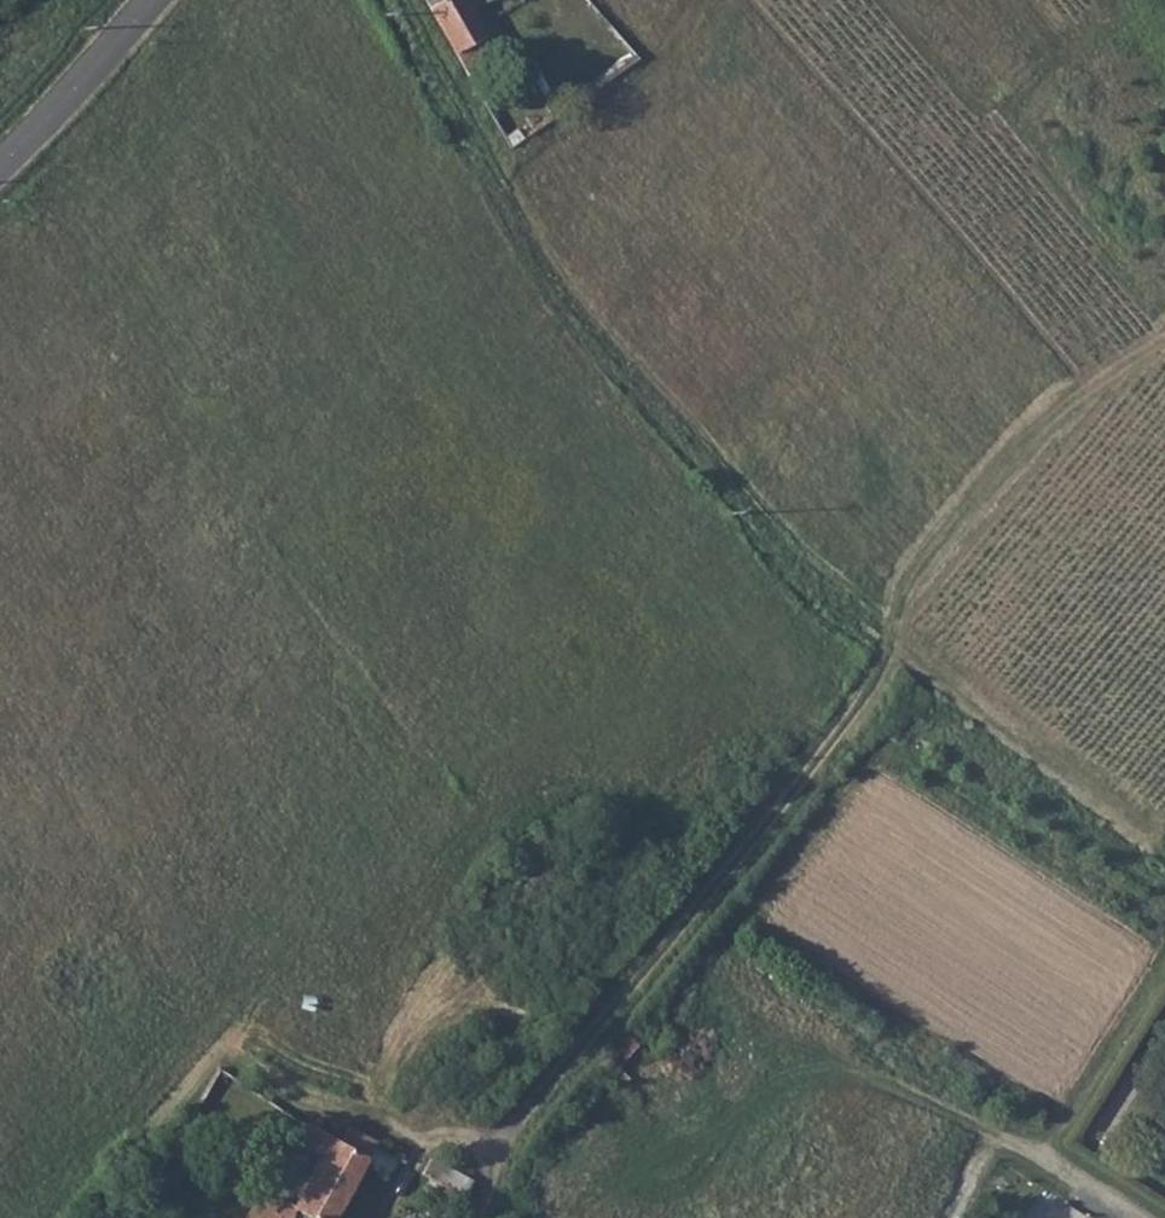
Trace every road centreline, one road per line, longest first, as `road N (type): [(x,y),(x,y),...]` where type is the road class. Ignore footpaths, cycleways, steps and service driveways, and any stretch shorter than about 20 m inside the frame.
road 1 (track): [(883,662),(838,730),(537,1097),(478,1217)]
road 2 (tertiary): [(0,172),(155,0)]

